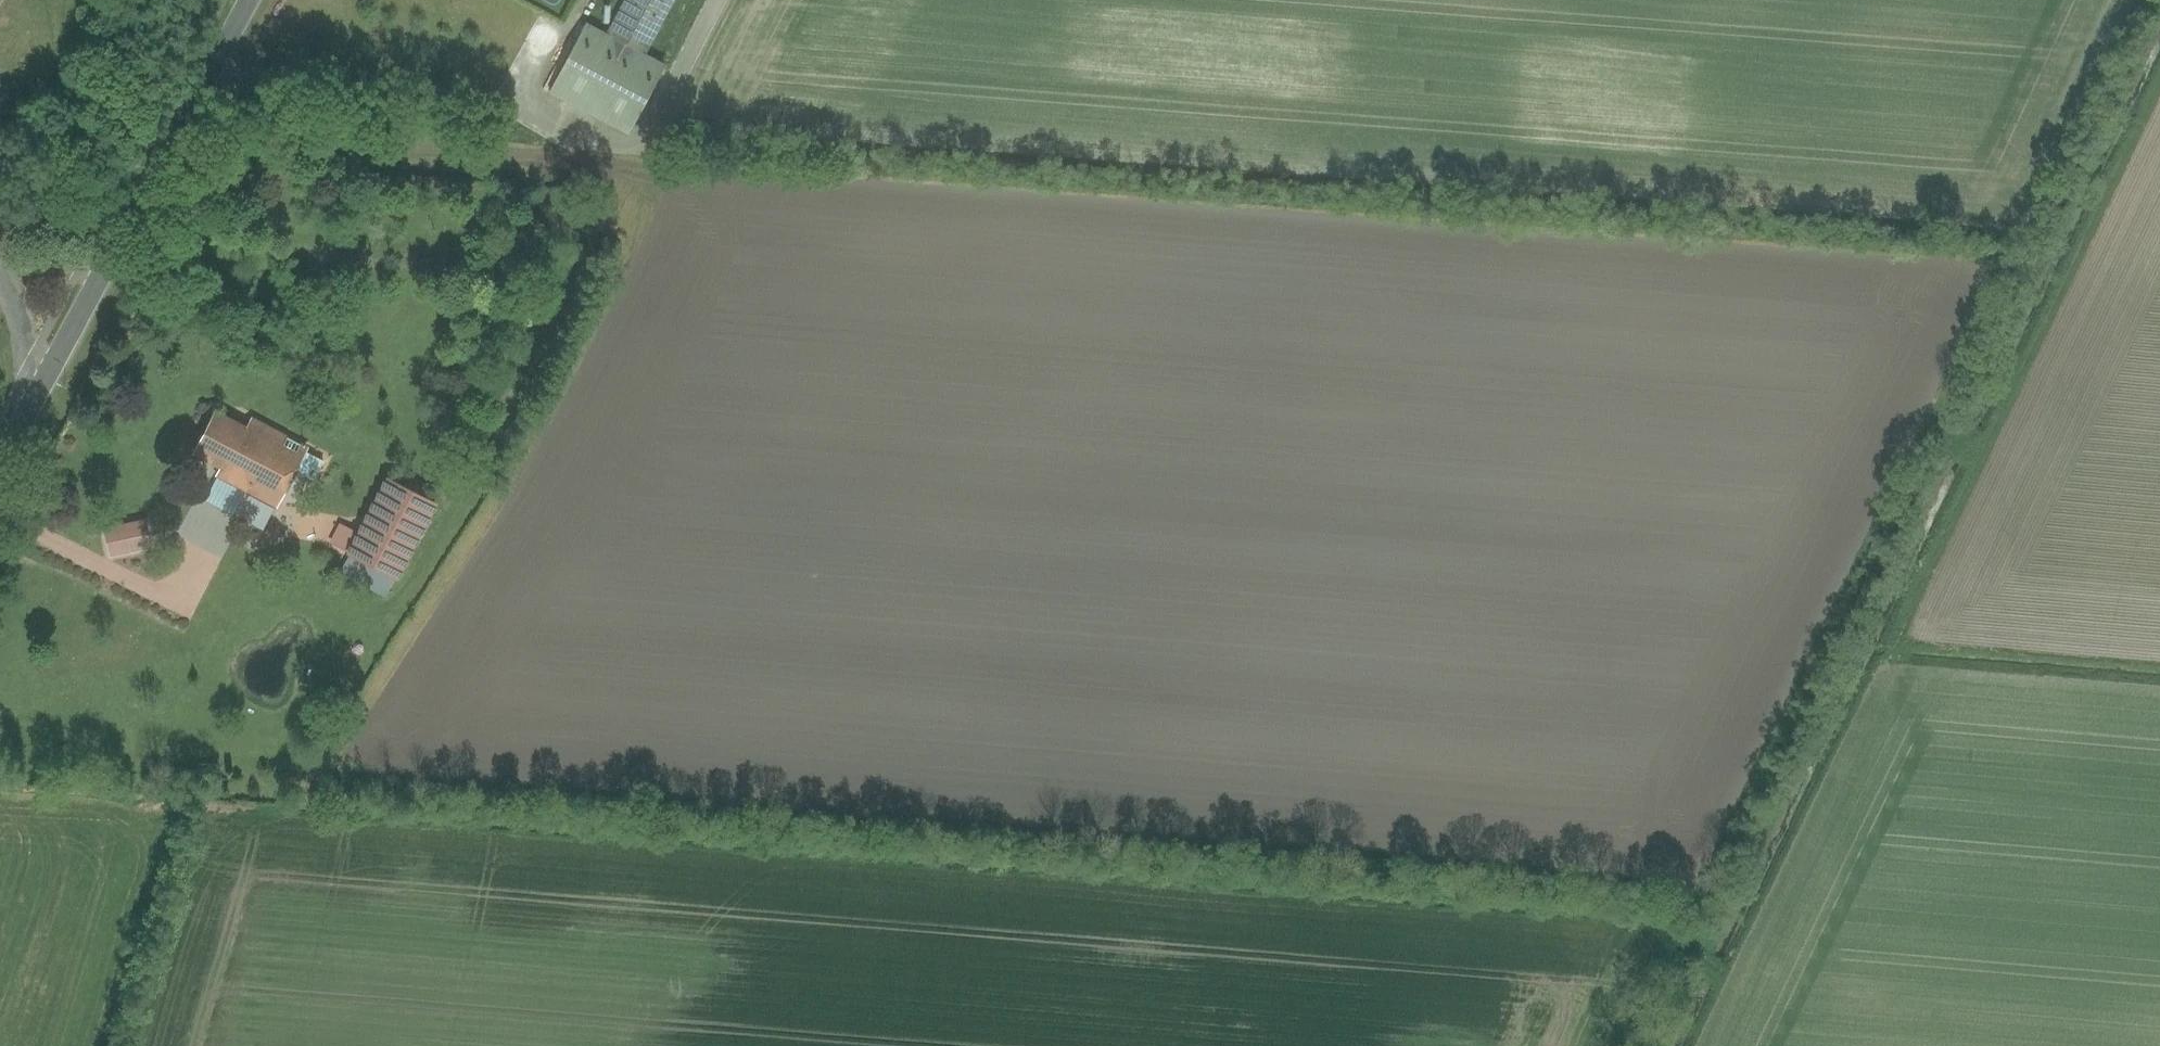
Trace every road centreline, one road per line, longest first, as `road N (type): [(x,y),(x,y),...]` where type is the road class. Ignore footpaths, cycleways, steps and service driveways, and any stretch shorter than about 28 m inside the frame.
road 1 (tertiary): [(91,275),(243,0)]
road 2 (tertiary): [(19,414),(91,275)]
road 3 (unclassified): [(0,291),(14,340),(19,414)]

